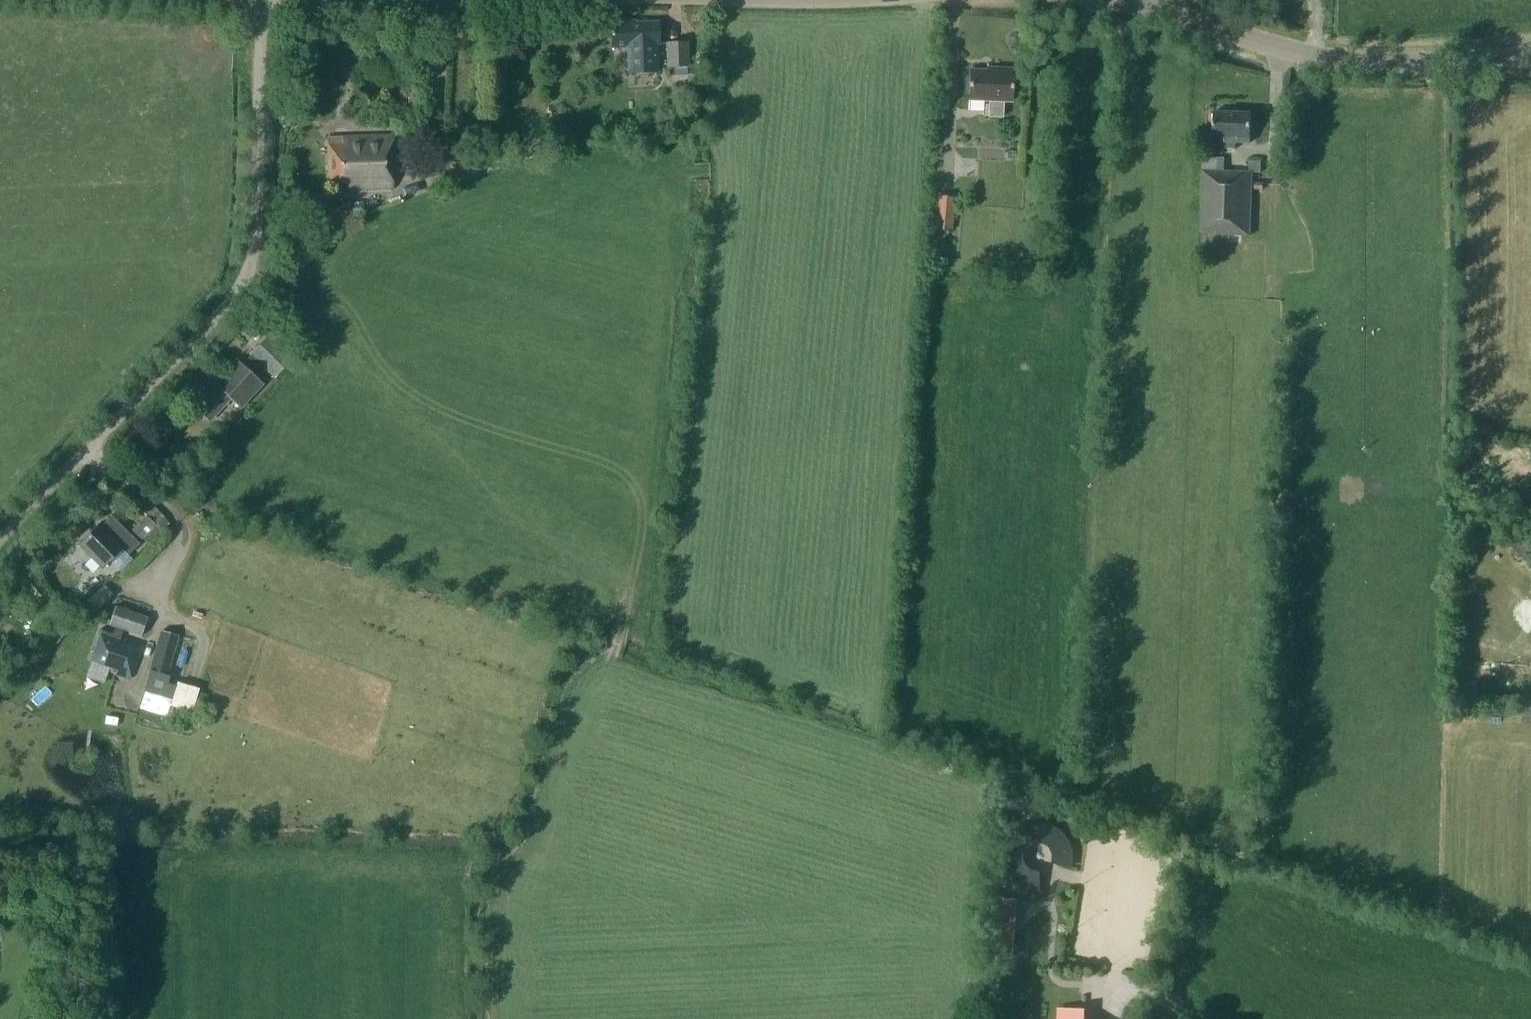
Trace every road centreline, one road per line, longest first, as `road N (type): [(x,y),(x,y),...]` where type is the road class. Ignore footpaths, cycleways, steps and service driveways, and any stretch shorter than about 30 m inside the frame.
road 1 (unclassified): [(0,537),(227,309),(254,264),(260,0)]
road 2 (tertiary): [(1530,54),(1337,59),(1108,0)]

